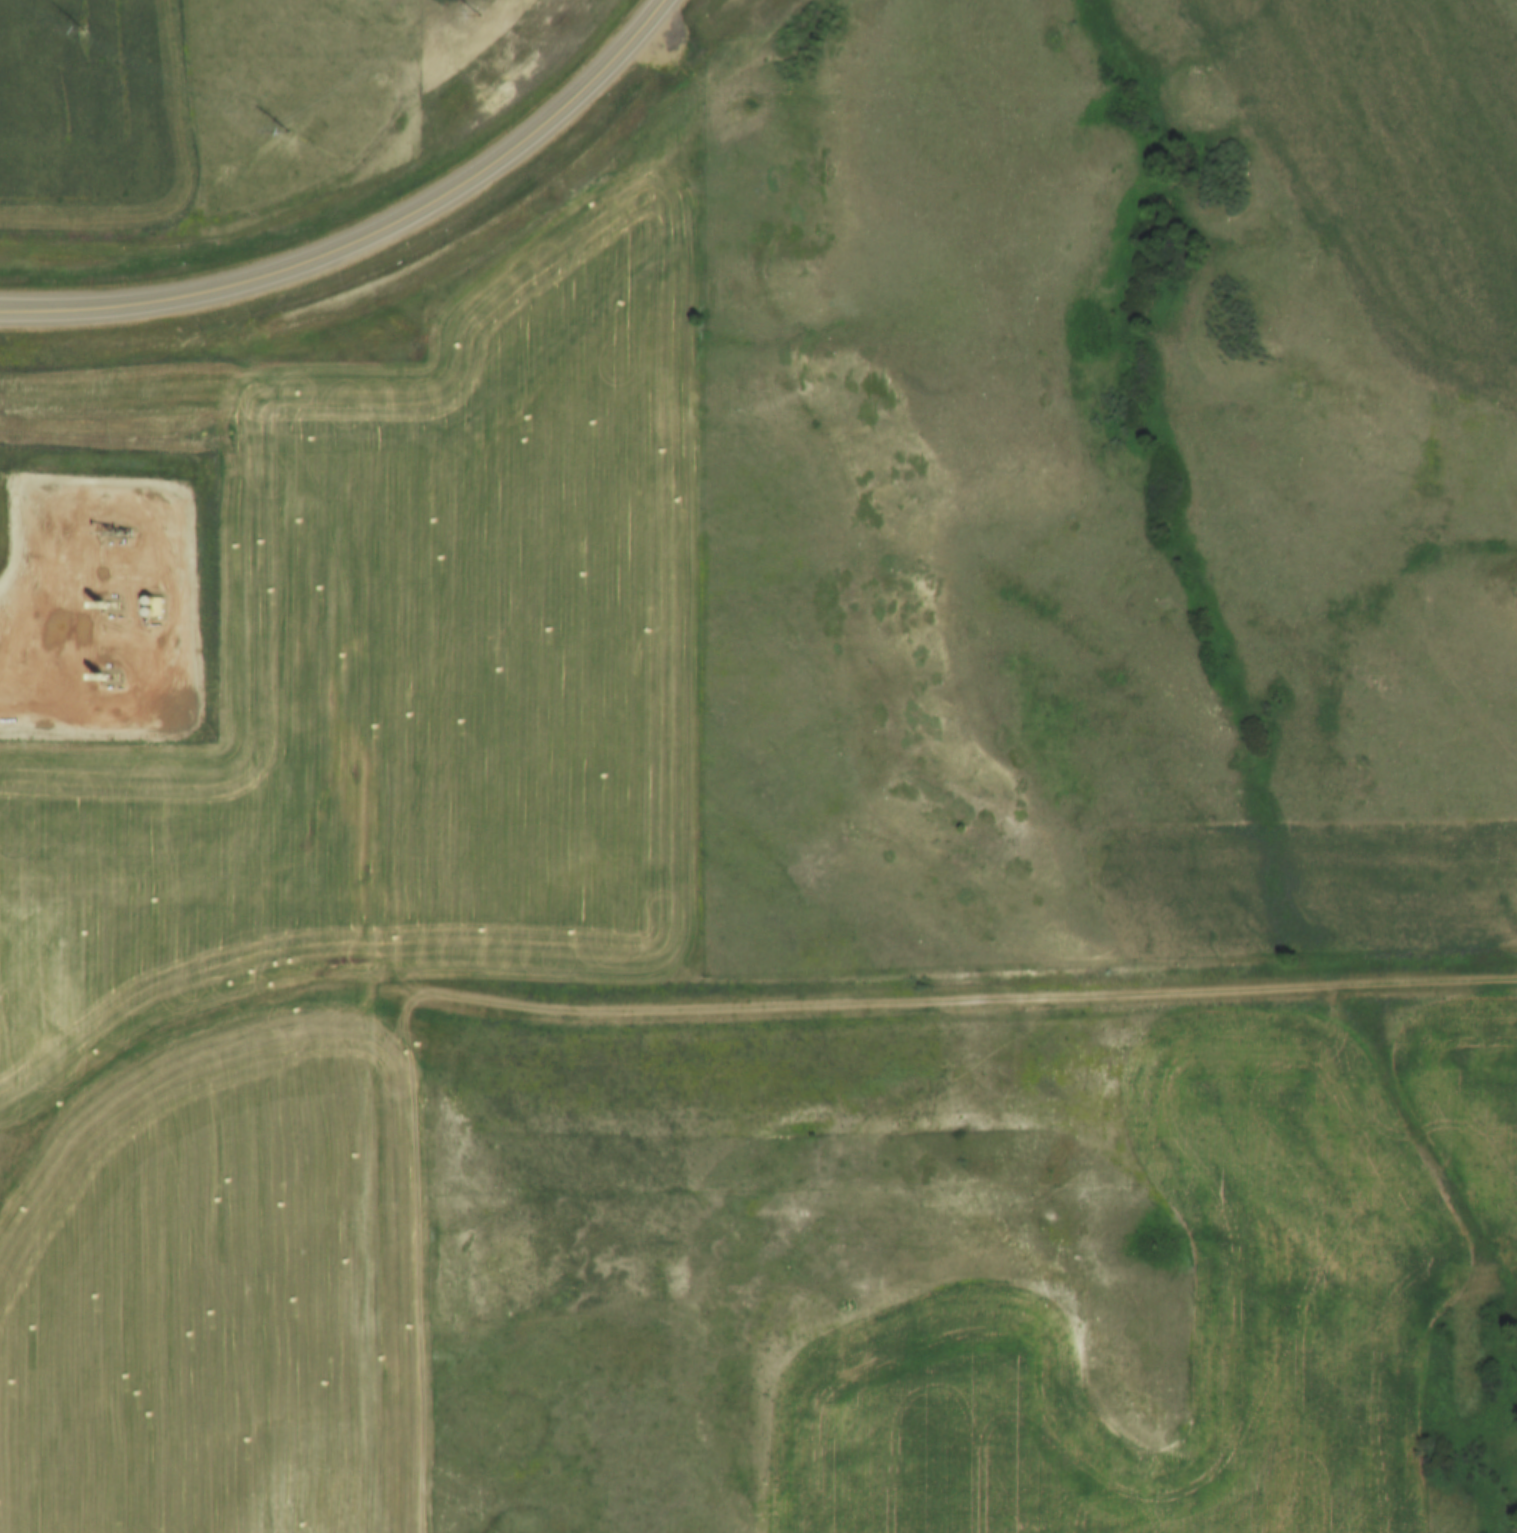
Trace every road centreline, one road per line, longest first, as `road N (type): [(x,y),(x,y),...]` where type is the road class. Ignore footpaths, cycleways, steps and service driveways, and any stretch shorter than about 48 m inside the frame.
road 1 (track): [(414,1532),(401,1023),(420,998),(629,1014),(1516,979)]
road 2 (secondary): [(0,309),(133,310),(243,296),(368,256),(465,198),(551,128),(659,0)]
road 3 (track): [(1336,988),(1349,1029),(1466,1236),(1484,1258),(1516,1270)]

